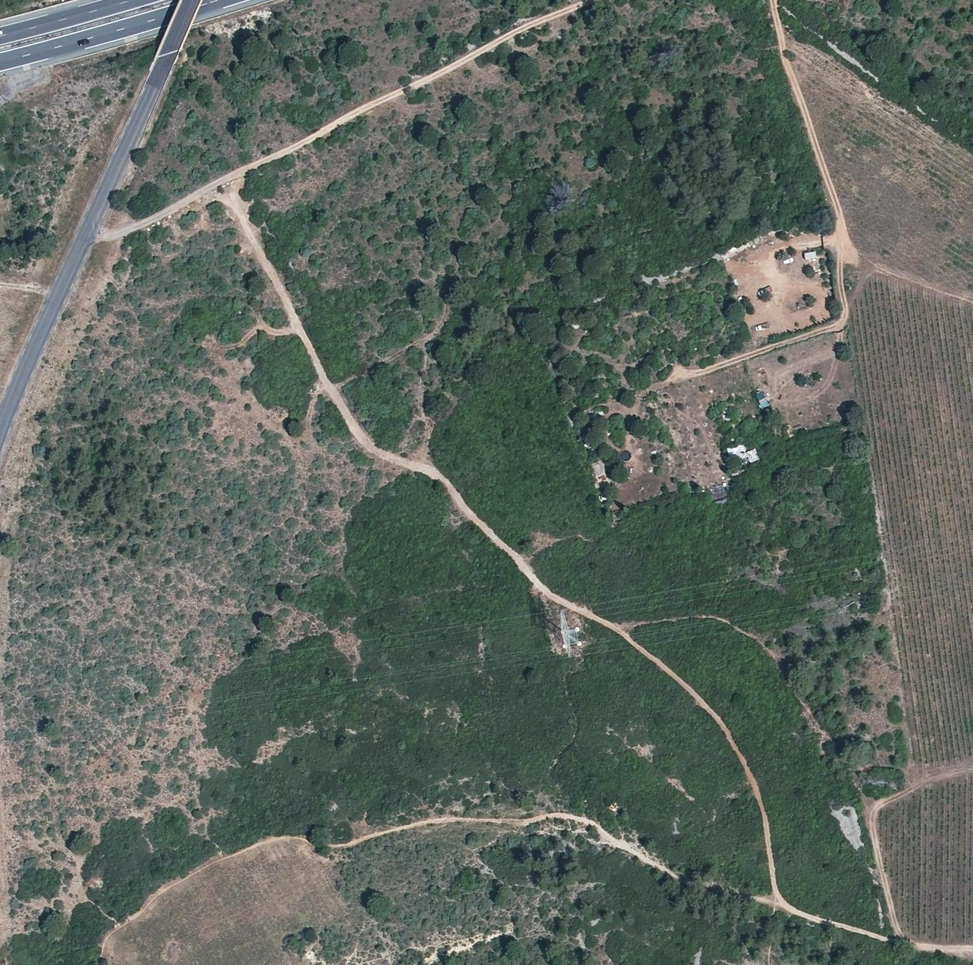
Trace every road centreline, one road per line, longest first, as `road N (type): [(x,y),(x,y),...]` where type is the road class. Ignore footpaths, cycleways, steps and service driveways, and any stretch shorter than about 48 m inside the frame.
road 1 (track): [(222,182),(350,446),(436,482),(544,602),(617,637),(714,713),(755,785),(800,922),(968,964)]
road 2 (tertiary): [(193,0),(0,430)]
road 3 (track): [(222,182),(518,30),(593,0)]
road 4 (track): [(775,0),(847,247),(972,307)]
road 5 (track): [(605,631),(676,617),(724,620),(755,637),(804,700),(828,756),(852,769),(874,802)]
road 6 (track): [(847,247),(849,320),(663,386)]
road 7 (track): [(972,764),(874,802),(871,845),(904,949)]
road 8 (motorway): [(0,65),(220,0)]
road 9 (track): [(86,239),(116,236),(222,182)]
road 10 (motorway): [(137,0),(0,37)]

